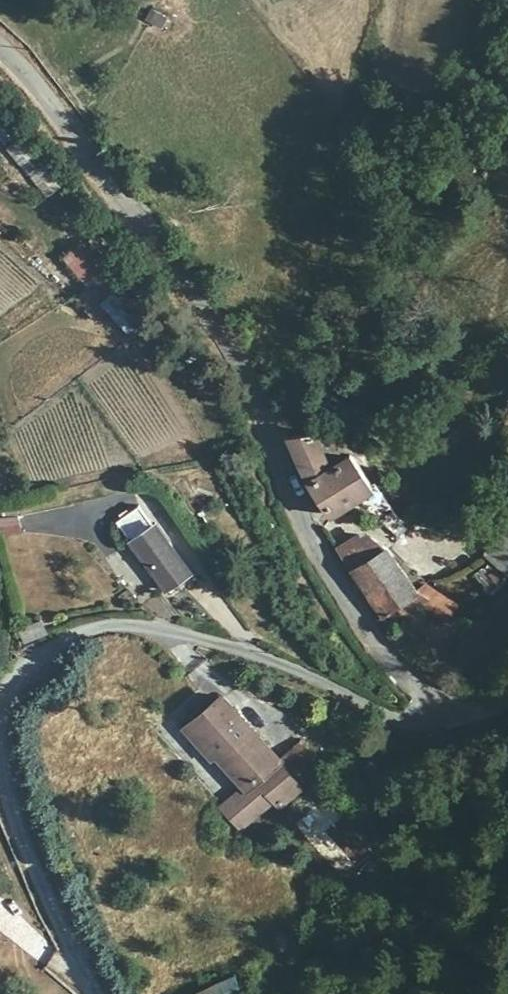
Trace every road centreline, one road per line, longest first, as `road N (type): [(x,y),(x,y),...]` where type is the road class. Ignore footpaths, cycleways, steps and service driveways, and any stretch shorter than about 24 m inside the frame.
road 1 (unclassified): [(425,700),(316,539),(177,276),(92,158),(0,52)]
road 2 (unclassified): [(425,700),(357,701),(235,634),(101,629),(8,688),(18,805),(103,993)]

